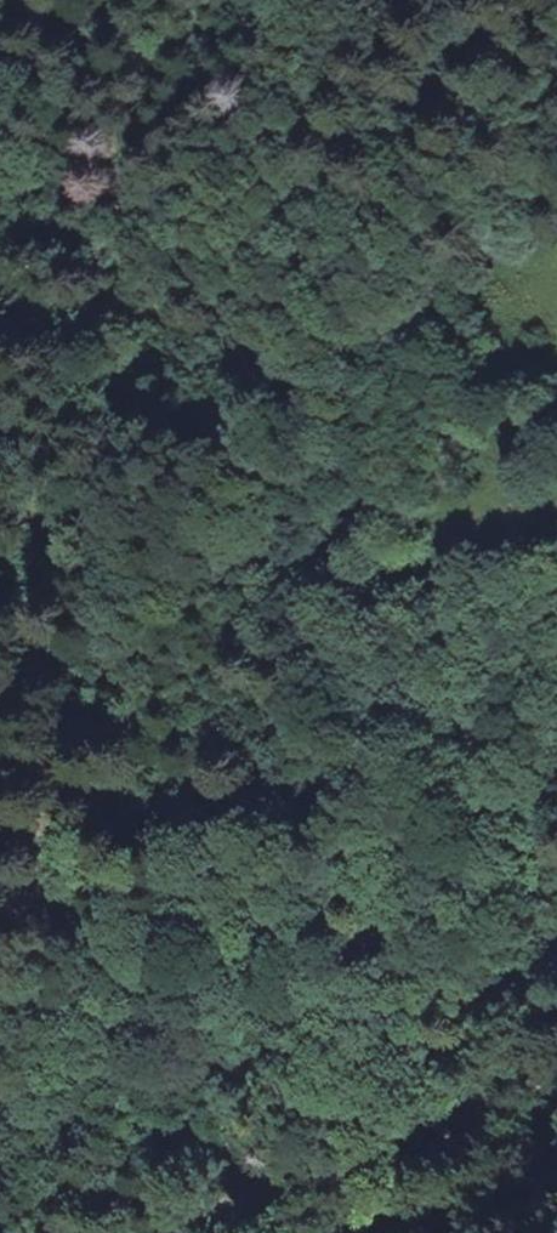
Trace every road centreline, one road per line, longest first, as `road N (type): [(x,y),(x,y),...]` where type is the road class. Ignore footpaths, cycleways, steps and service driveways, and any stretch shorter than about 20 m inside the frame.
road 1 (track): [(0,935),(31,829),(106,399),(113,250),(257,0)]

